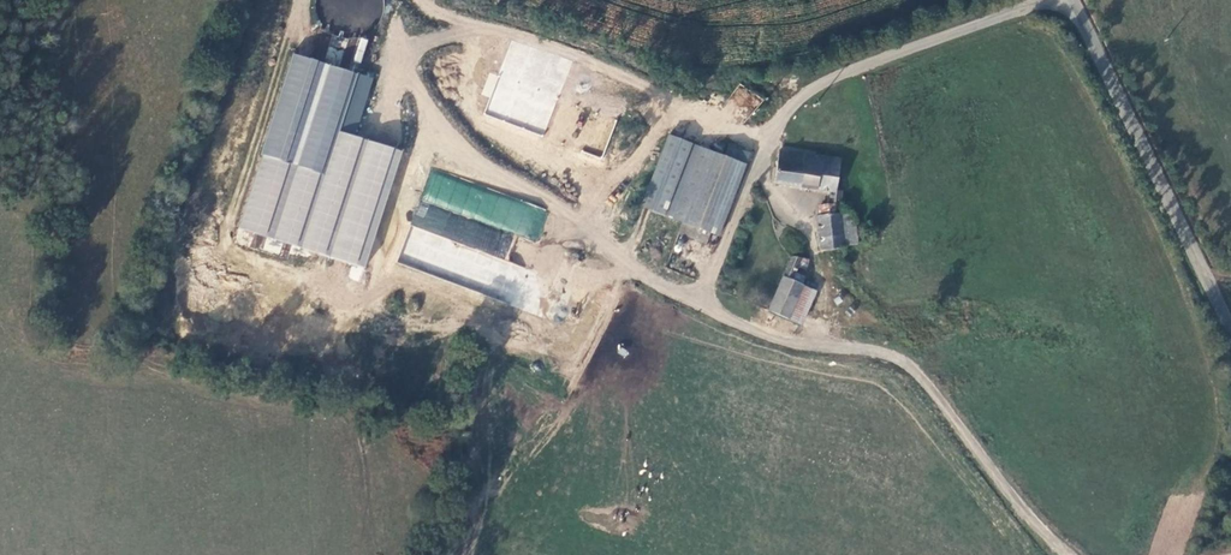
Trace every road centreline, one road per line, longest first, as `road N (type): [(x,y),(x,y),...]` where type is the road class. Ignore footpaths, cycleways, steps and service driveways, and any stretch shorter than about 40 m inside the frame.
road 1 (unclassified): [(1069,0),(1230,330)]

